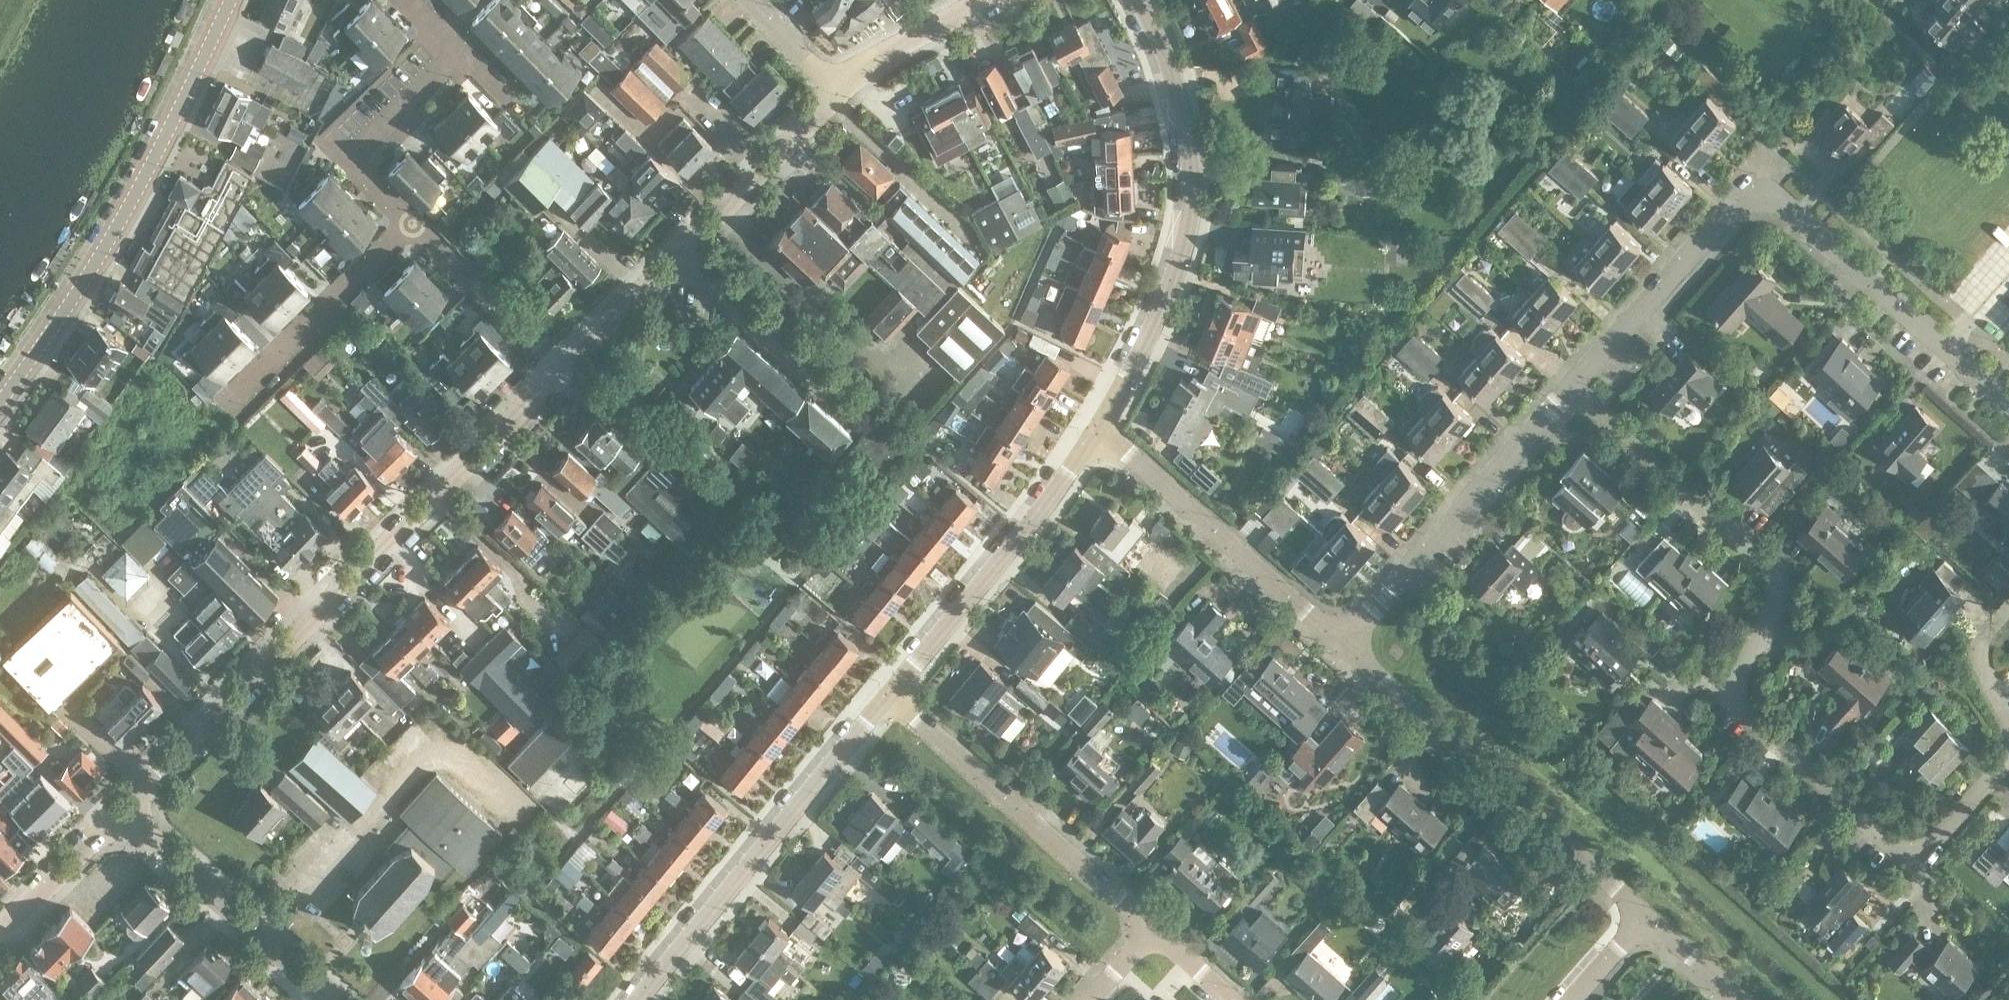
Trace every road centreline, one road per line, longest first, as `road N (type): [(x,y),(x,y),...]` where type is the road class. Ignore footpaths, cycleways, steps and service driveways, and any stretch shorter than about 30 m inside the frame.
road 1 (residential): [(2008,771),(1946,843),(1918,854),(1887,852),(1753,737),(1739,716),(1739,693),(1778,601),(1775,566),(1572,387)]
road 2 (residential): [(127,816),(558,369)]
road 3 (tertiary): [(0,400),(172,129),(237,0)]
road 4 (tertiary): [(1095,434),(1175,277),(1190,212),(1194,151),(1178,80),(1141,0)]
road 5 (residential): [(1647,918),(1342,647)]
road 6 (tertiary): [(636,999),(896,692)]
road 7 (residential): [(558,369),(840,92)]
road 8 (residential): [(1151,932),(896,692)]
road 9 (residential): [(1342,647),(1572,387)]
road 10 (residential): [(1342,647),(1125,452),(1095,434)]
road 11 (tertiary): [(896,692),(1095,434)]
road 12 (residential): [(2008,404),(1780,204),(1762,199)]
road 13 (residential): [(333,999),(127,816)]
road 14 (residential): [(1572,387),(1737,208),(1762,199)]
road 15 (residential): [(411,223),(222,408)]
road 16 (residential): [(411,223),(354,163),(472,49)]
road 17 (residential): [(558,369),(411,223)]
road 18 (residential): [(840,92),(887,50),(986,0)]
road 19 (residential): [(0,933),(127,816)]
road 20 (residential): [(840,92),(748,0)]
road 21 (residential): [(2008,606),(1987,644),(1988,675),(2008,720)]
road 22 (residential): [(1739,999),(1647,918)]

